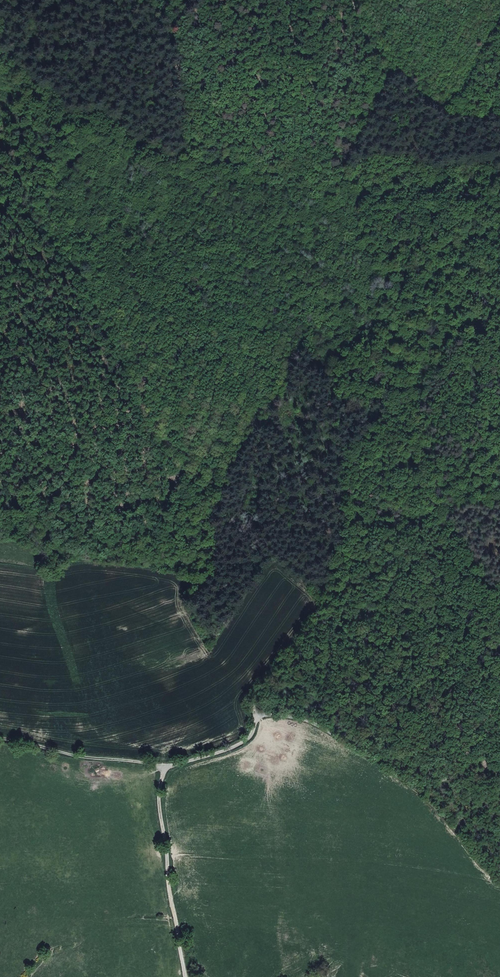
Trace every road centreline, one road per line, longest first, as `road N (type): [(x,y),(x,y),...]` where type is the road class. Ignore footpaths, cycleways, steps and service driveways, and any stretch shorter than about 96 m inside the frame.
road 1 (track): [(186,976),(160,805),(165,766),(79,757),(0,737)]

